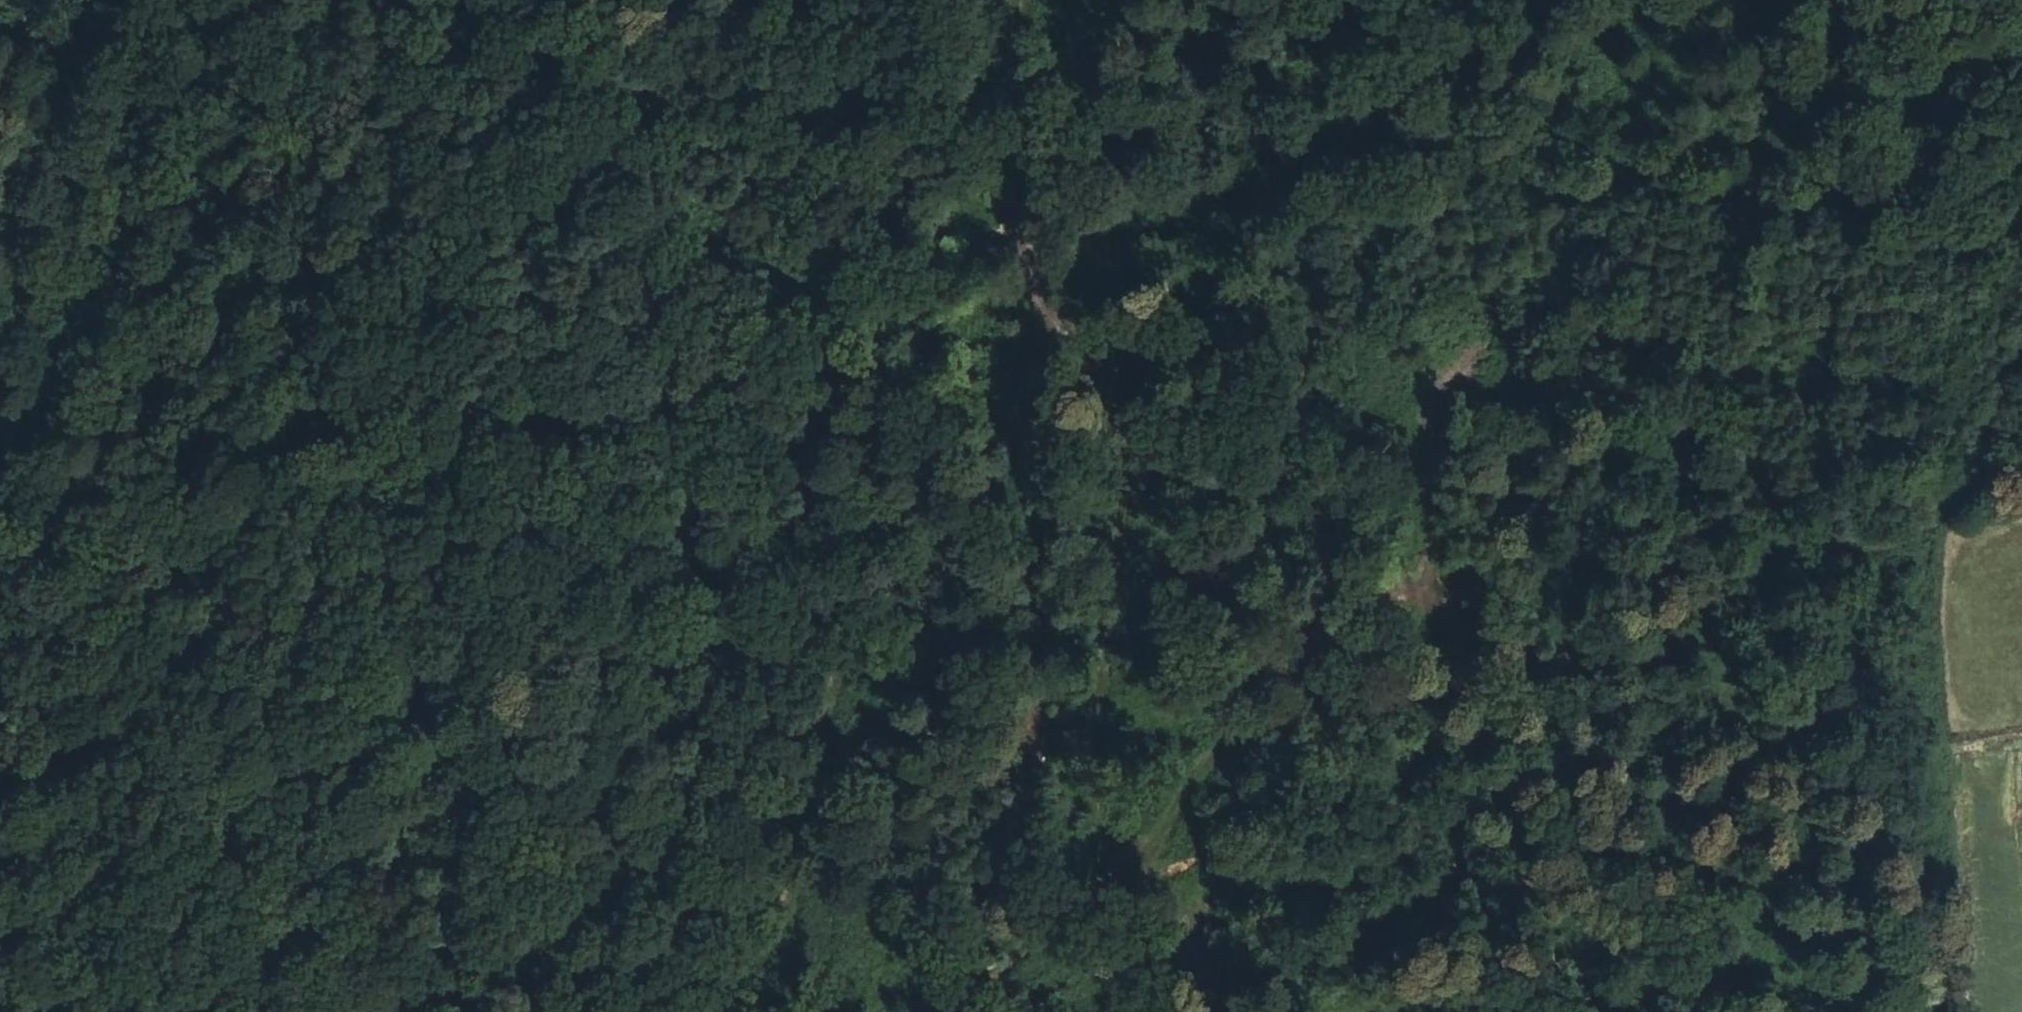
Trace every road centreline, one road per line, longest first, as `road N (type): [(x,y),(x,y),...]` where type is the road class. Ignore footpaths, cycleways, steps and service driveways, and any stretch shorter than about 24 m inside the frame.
road 1 (track): [(826,1011),(974,327),(708,0)]

